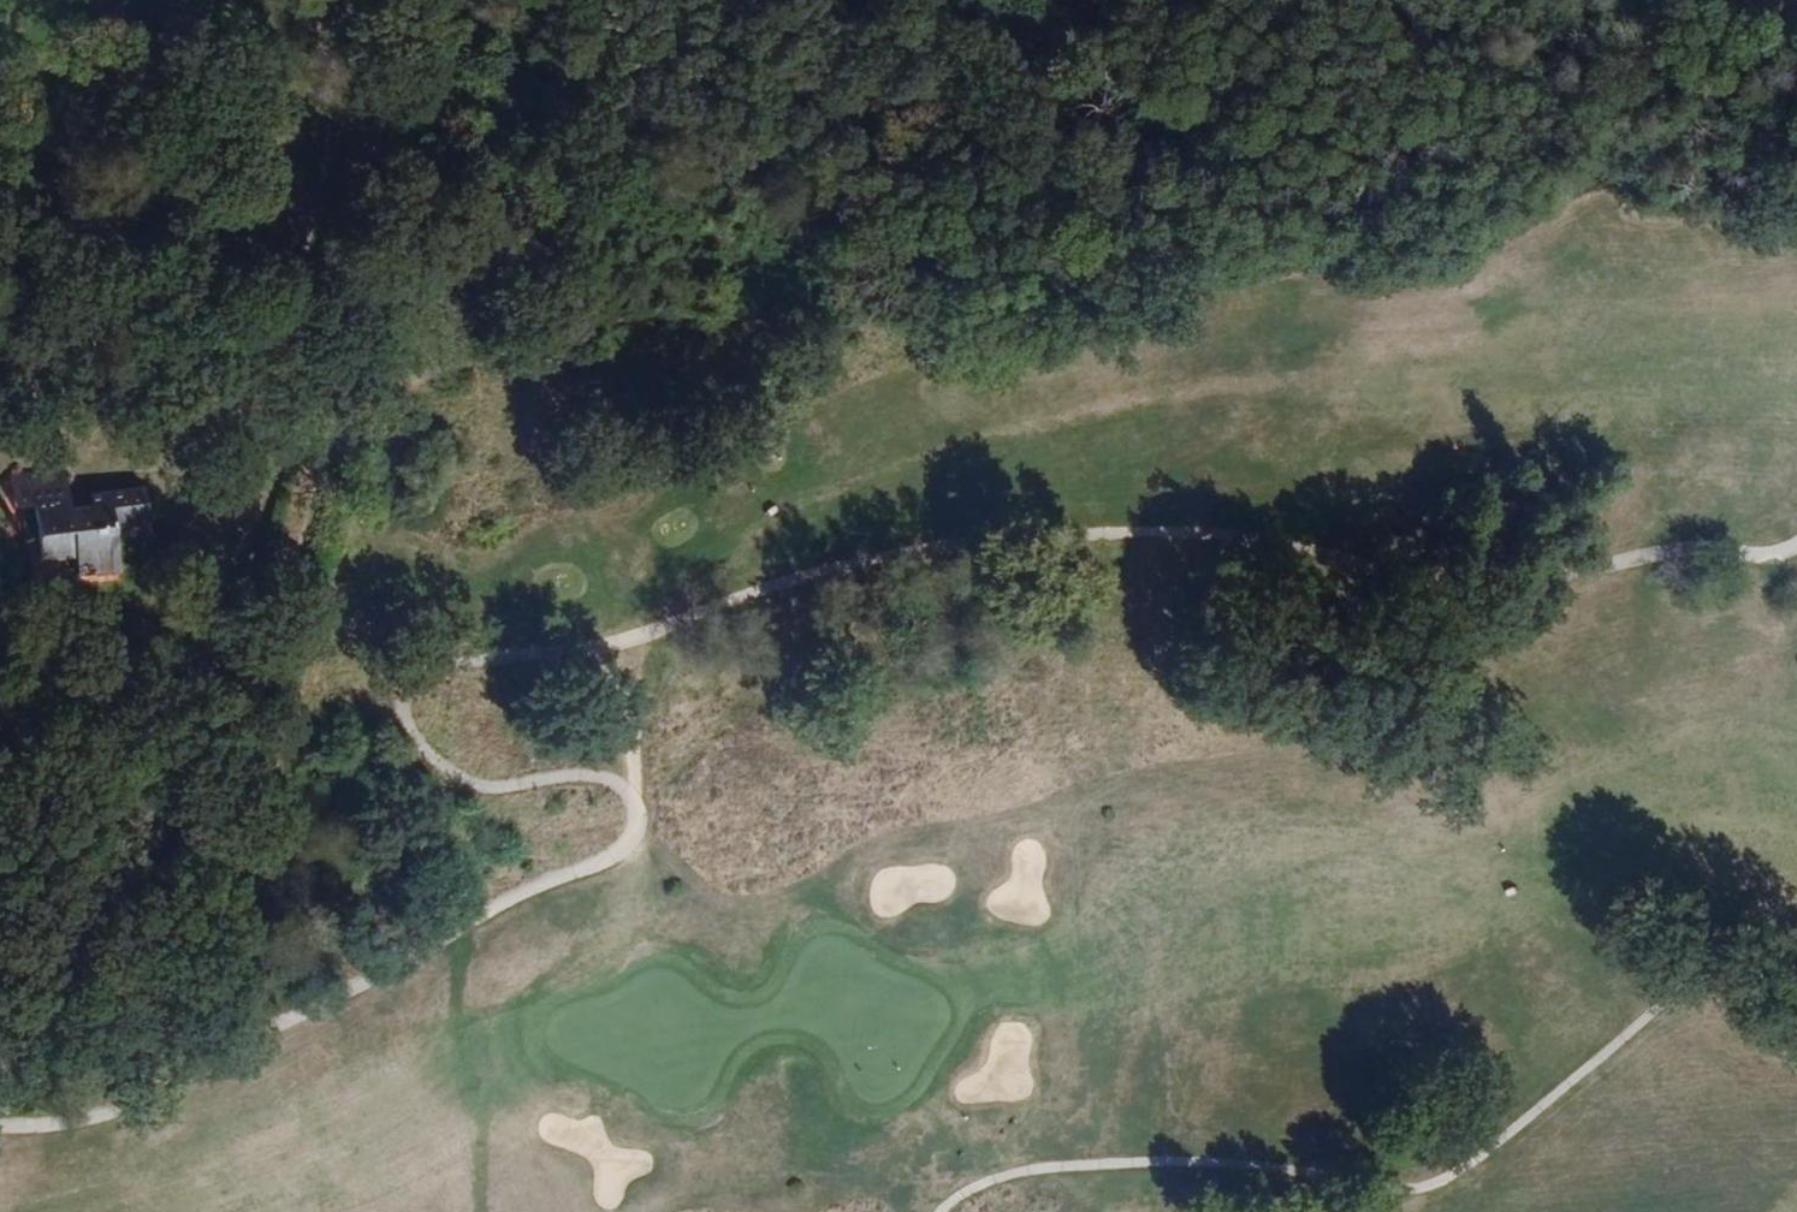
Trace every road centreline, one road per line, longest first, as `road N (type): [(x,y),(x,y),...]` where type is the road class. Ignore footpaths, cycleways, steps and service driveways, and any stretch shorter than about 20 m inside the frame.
road 1 (track): [(0,955),(141,870),(296,658),(346,402),(377,59),(339,0)]

